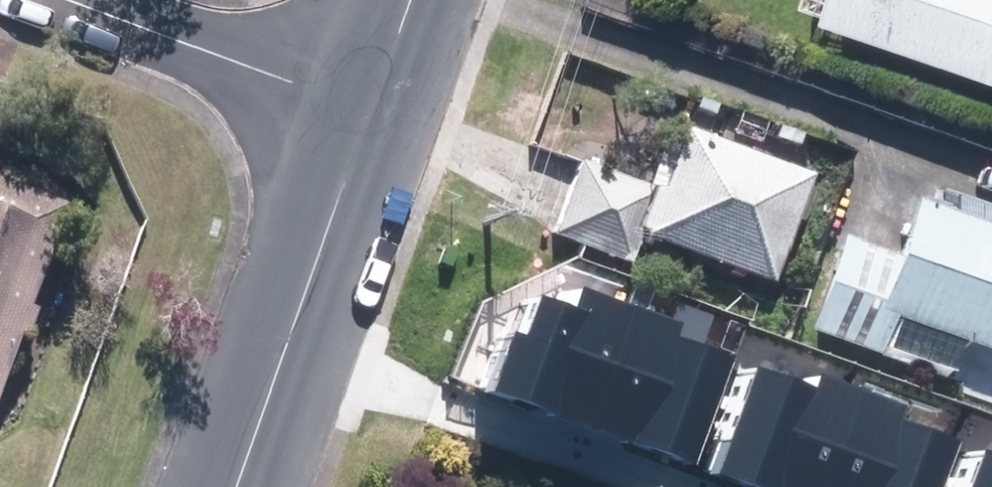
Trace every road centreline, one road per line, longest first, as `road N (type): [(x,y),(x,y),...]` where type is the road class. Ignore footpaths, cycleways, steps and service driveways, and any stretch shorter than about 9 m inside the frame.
road 1 (secondary): [(372,113),(237,486)]
road 2 (residential): [(372,113),(79,0)]
road 3 (secondary): [(414,0),(372,113)]

